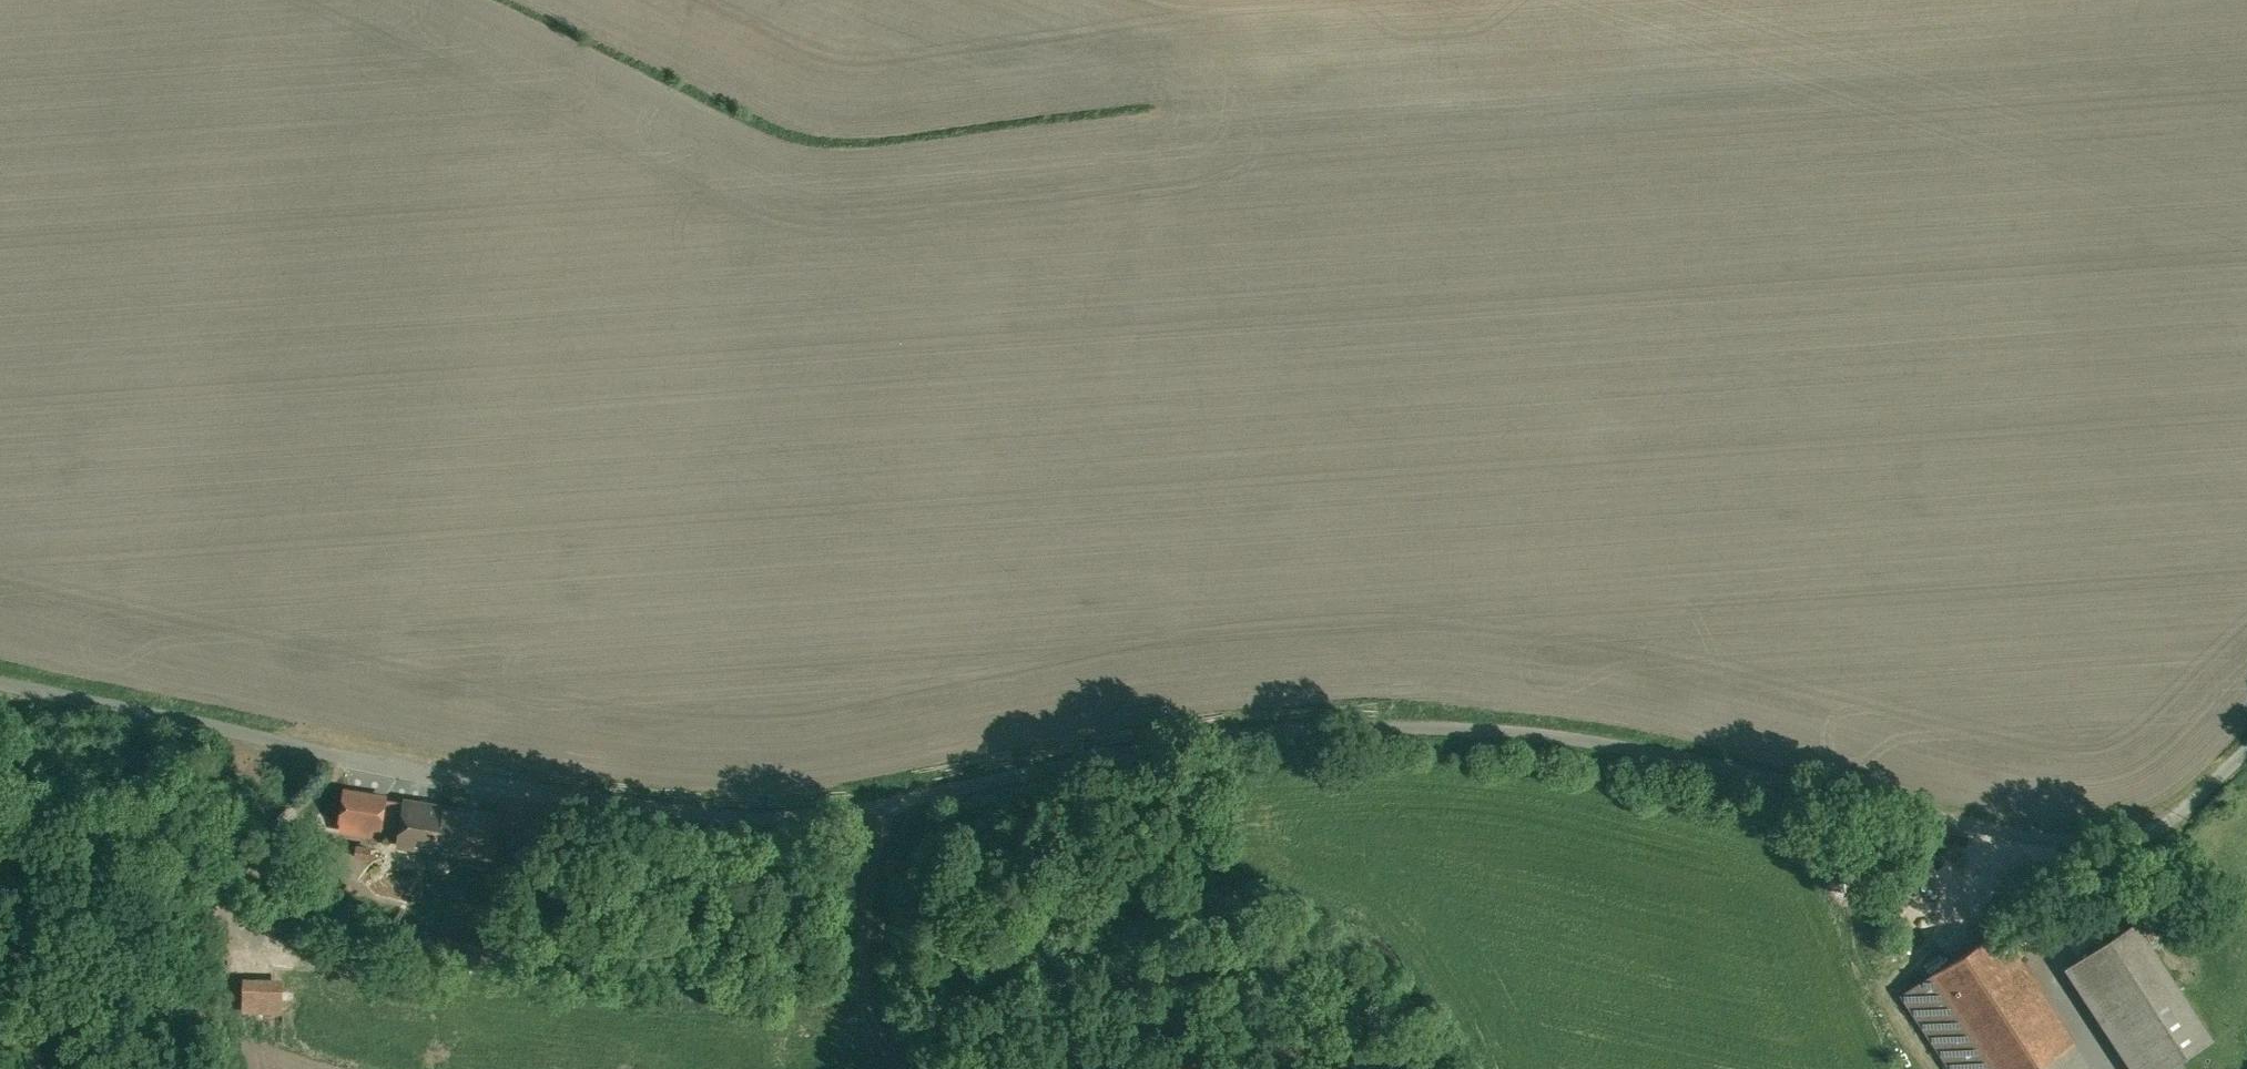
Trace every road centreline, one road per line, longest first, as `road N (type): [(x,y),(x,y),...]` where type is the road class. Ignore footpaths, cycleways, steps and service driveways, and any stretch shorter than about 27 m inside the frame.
road 1 (unclassified): [(0,682),(103,709),(540,788),(765,811),(1106,754),(1515,711),(2041,832),(2127,840),(2183,815),(2246,753)]

